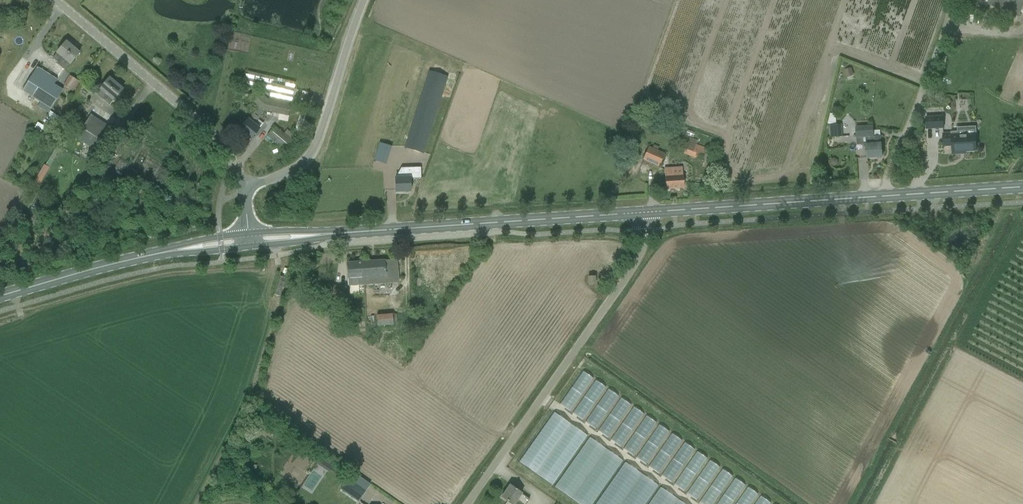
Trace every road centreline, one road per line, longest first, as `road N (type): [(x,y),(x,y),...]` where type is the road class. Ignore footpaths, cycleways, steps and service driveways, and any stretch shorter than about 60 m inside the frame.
road 1 (tertiary): [(641,213),(1022,187)]
road 2 (unclassified): [(470,503),(635,265),(641,213)]
road 3 (tertiary): [(343,233),(641,213)]
road 4 (unclassified): [(246,187),(219,138),(51,0)]
road 5 (unclassified): [(246,187),(305,161),(366,0)]
road 6 (track): [(953,0),(950,28),(882,197)]
road 7 (tertiary): [(0,297),(177,250)]

